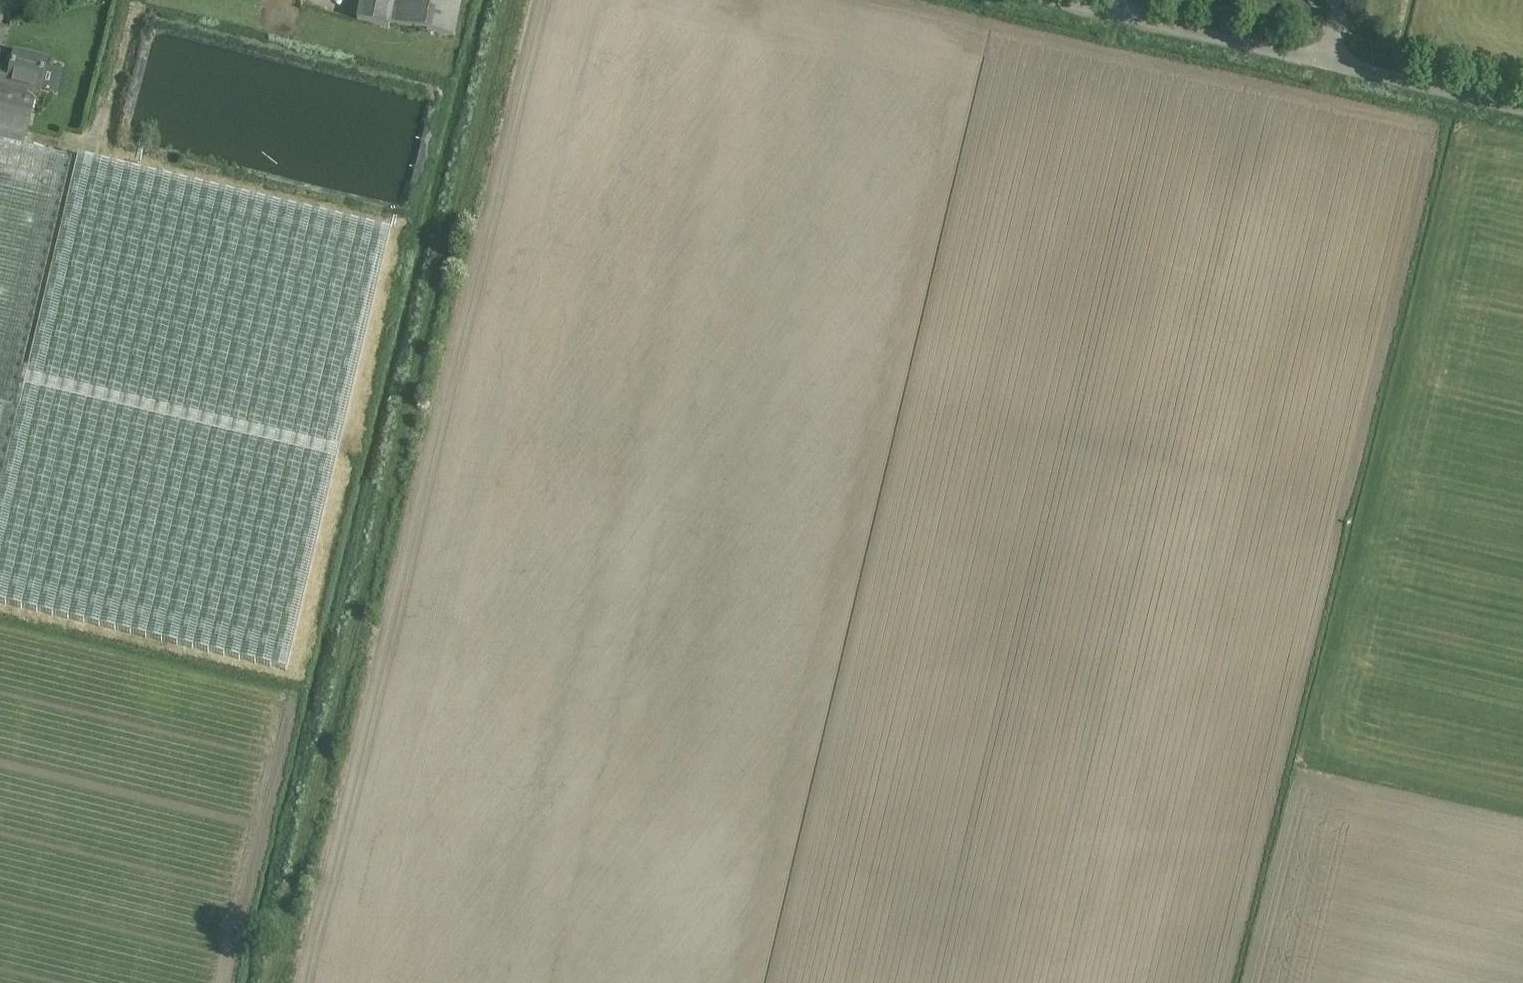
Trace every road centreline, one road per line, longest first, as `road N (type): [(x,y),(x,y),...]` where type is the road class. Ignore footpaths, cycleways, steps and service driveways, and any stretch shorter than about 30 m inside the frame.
road 1 (unclassified): [(1077,0),(1522,104)]

